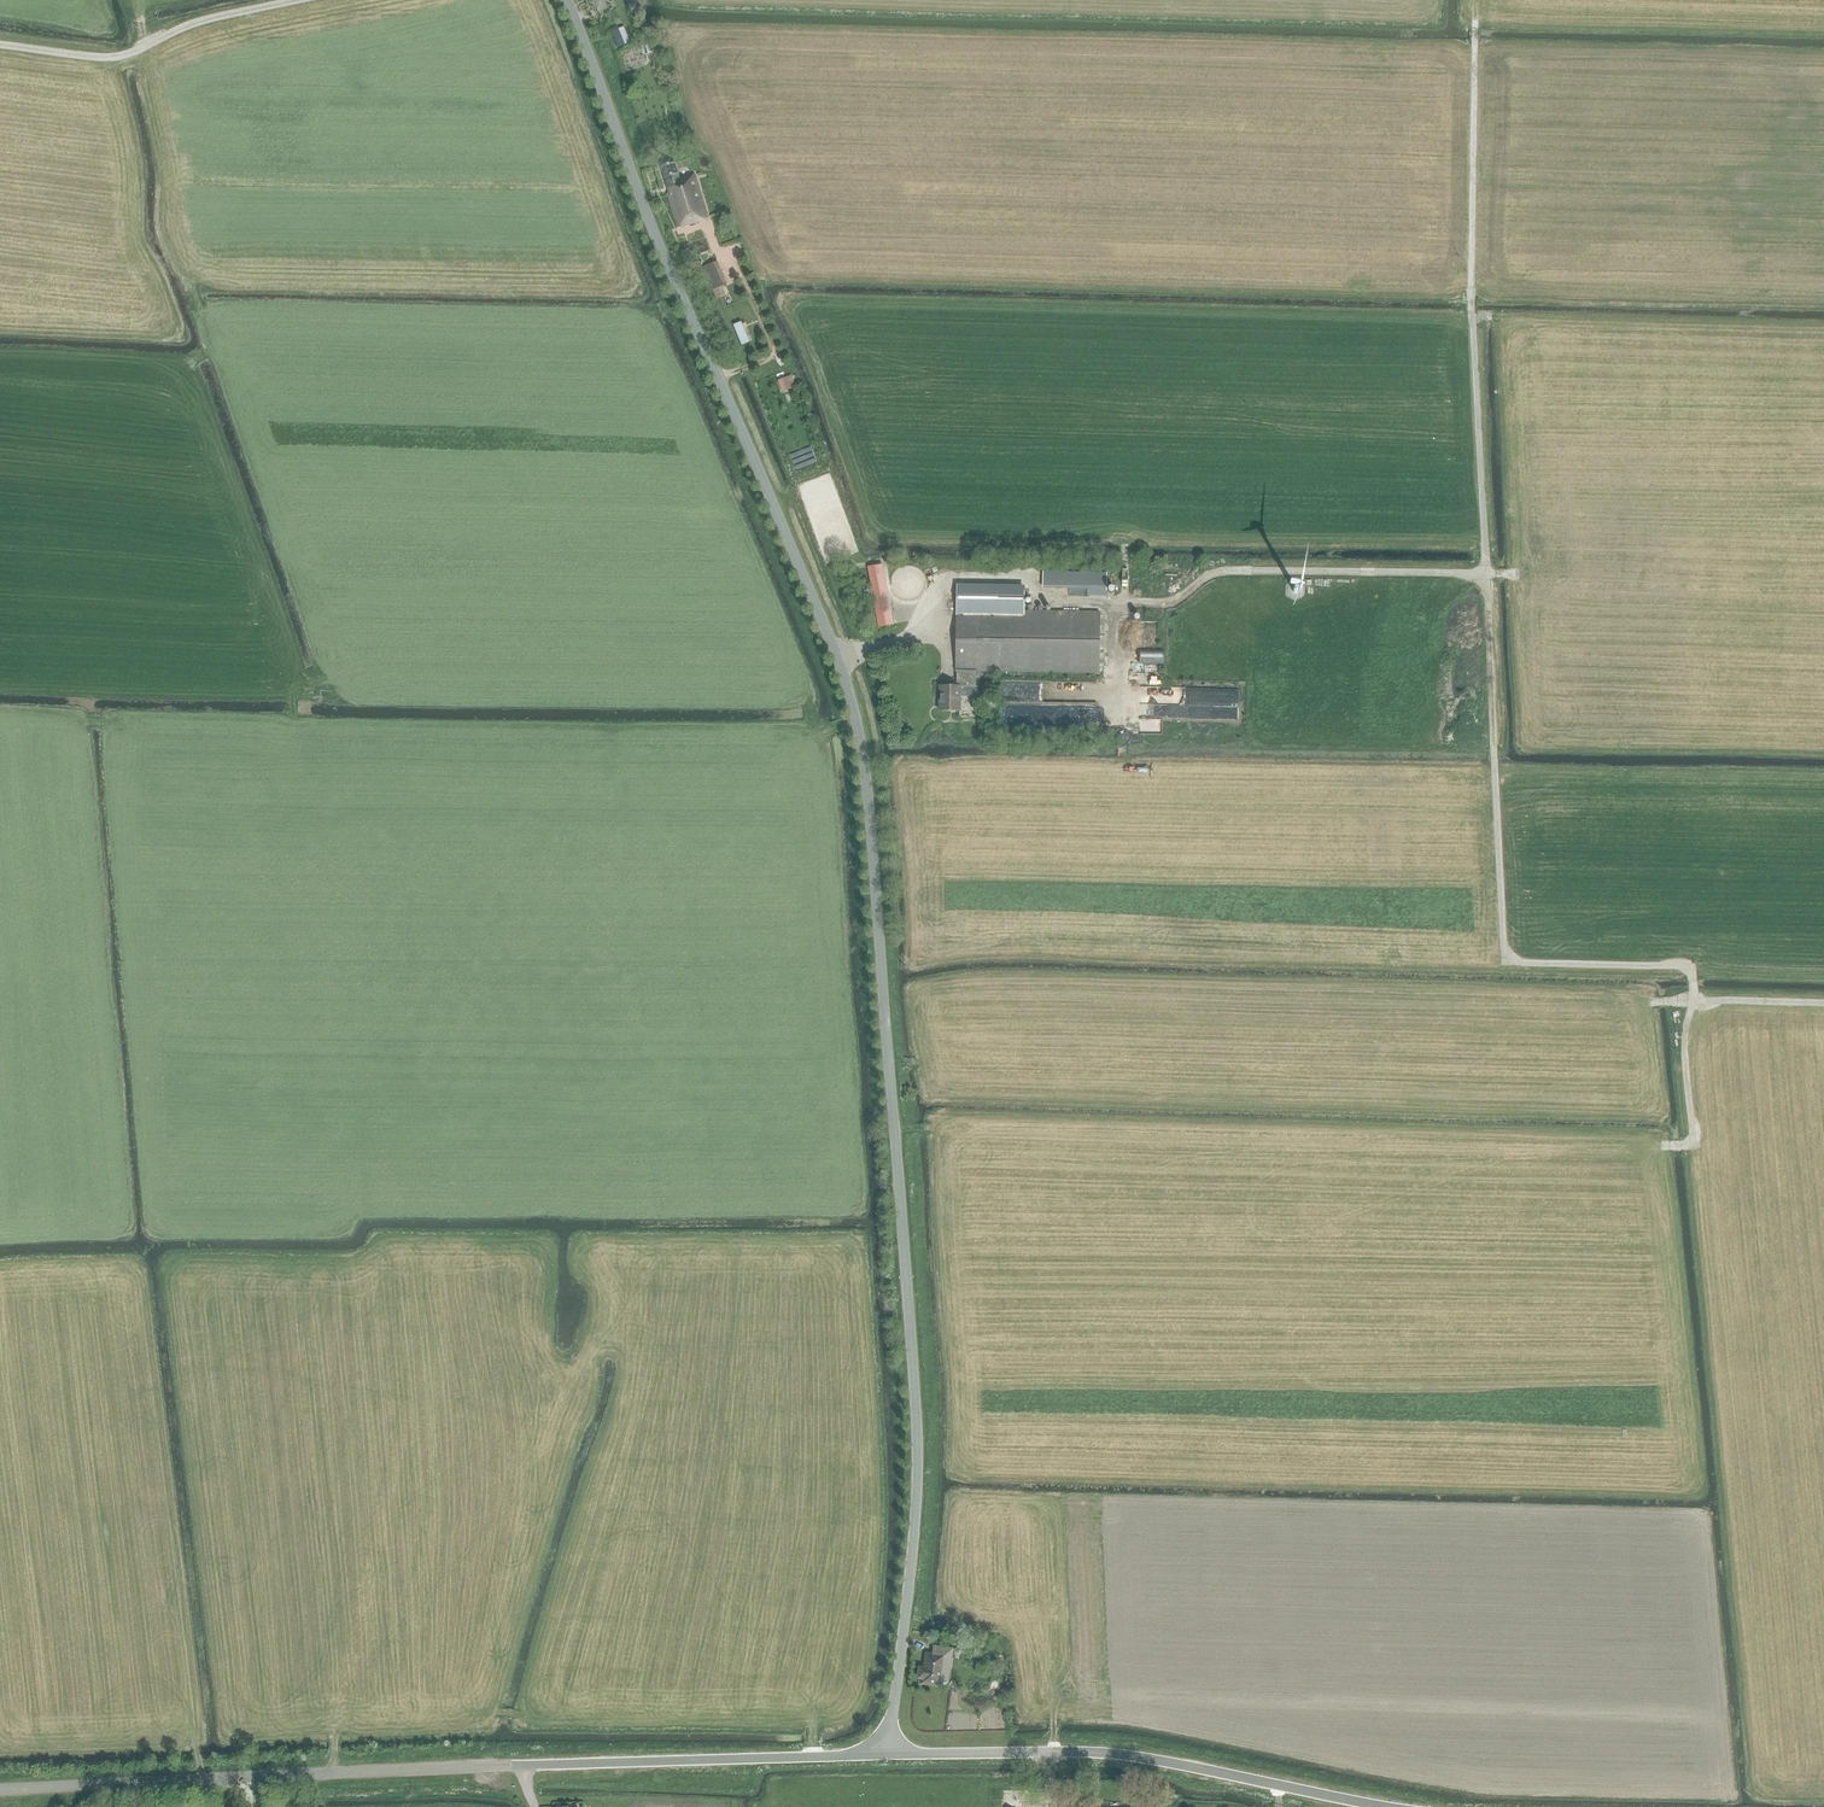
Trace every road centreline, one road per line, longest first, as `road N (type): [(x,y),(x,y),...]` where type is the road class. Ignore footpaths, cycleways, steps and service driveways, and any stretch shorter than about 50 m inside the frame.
road 1 (tertiary): [(889,1755),(917,1439),(860,736),(837,657),(648,220),(567,0)]
road 2 (track): [(1475,19),(1471,313),(1505,963),(1691,966),(1683,1043),(1693,1145),(1662,1145)]
road 3 (tertiary): [(0,1790),(889,1755)]
road 4 (track): [(906,643),(930,594),(951,577),(1019,579),(1067,601),(1146,604),(1173,601),(1229,570),(1518,574)]
road 5 (tertiary): [(1389,1806),(1118,1754),(889,1755)]
road 6 (track): [(1823,1003),(1650,1002)]

